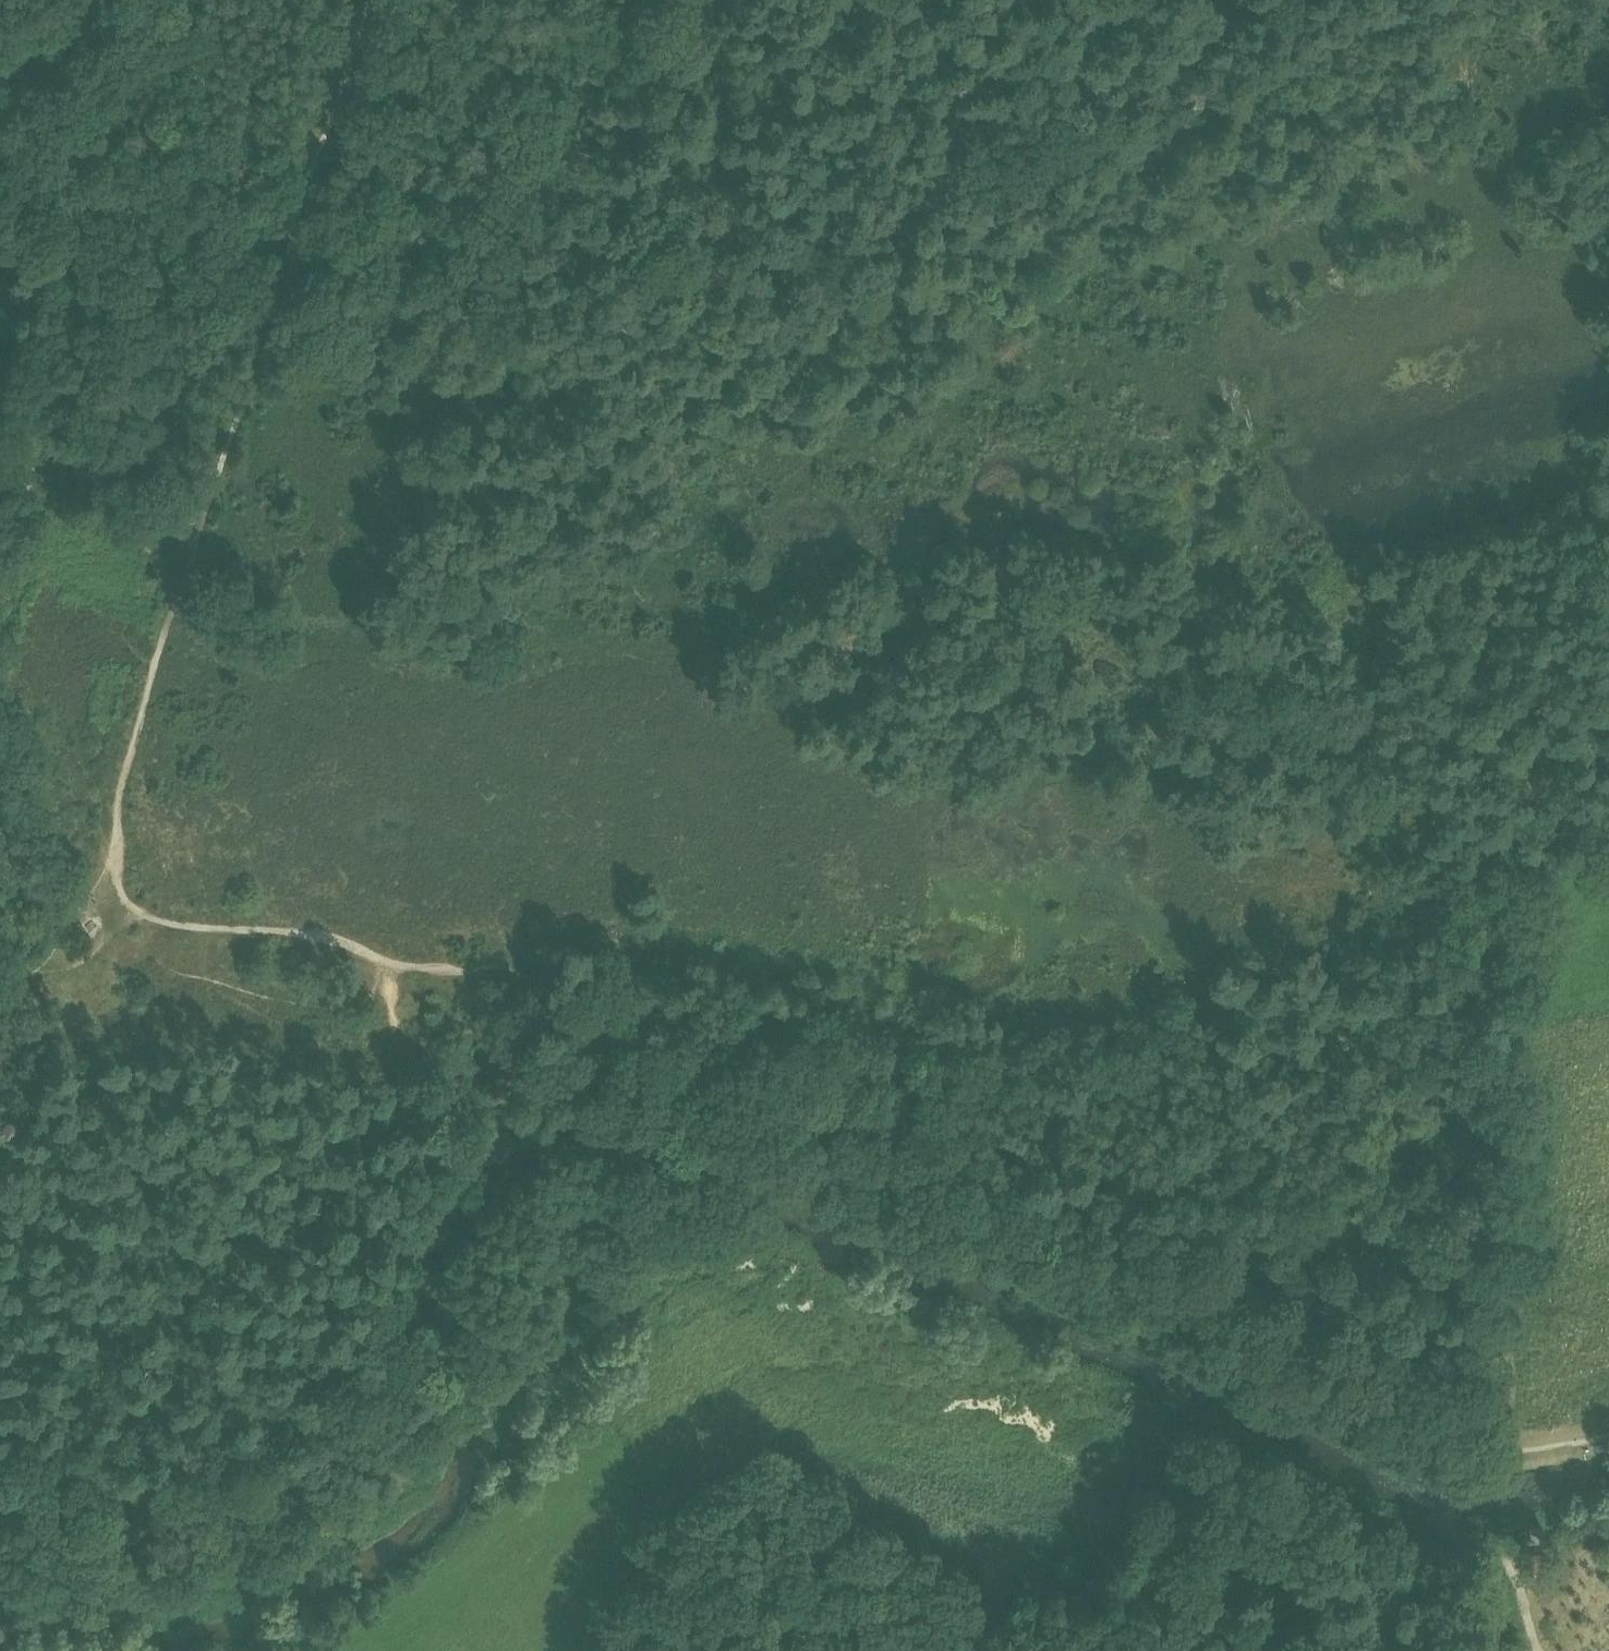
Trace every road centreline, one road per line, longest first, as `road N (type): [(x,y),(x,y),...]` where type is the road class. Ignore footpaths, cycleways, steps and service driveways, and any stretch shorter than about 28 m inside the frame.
road 1 (track): [(1457,1458),(1608,1431)]

